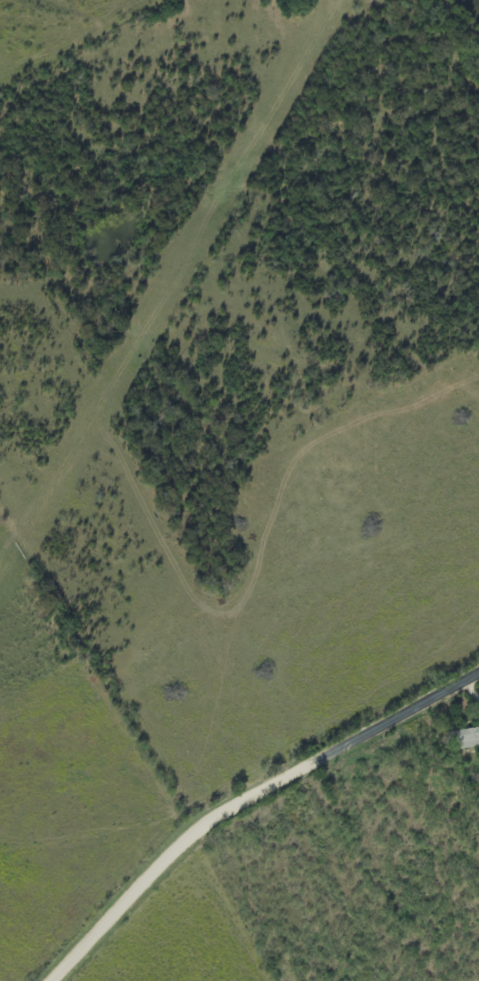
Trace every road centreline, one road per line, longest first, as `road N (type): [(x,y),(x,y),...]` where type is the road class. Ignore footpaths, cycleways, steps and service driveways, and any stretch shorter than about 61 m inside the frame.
road 1 (residential): [(56,980),(212,822),(478,675)]

